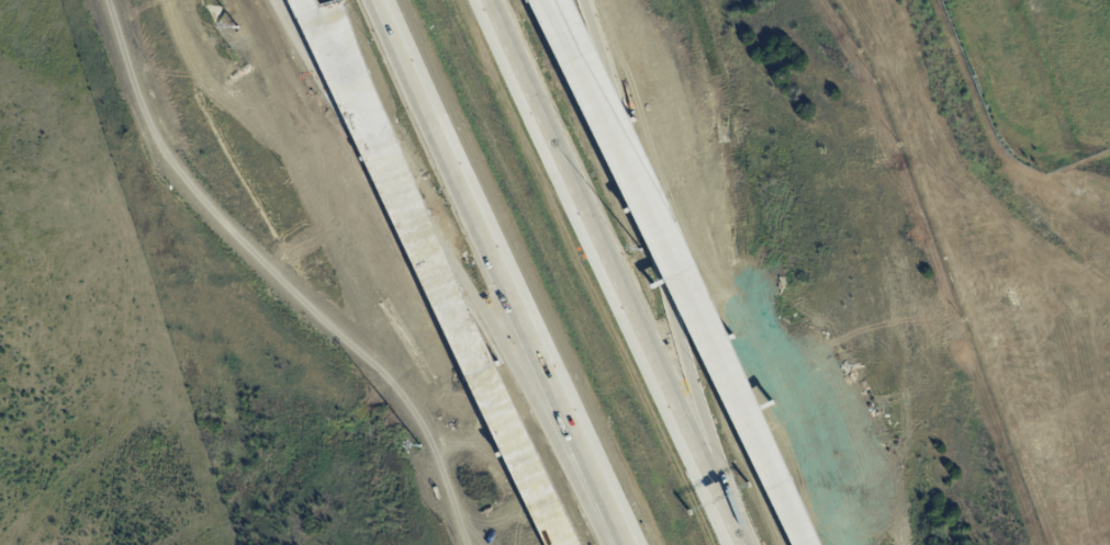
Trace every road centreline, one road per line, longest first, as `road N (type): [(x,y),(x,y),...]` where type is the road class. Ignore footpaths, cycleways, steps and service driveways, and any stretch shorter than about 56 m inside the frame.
road 1 (motorway): [(281,0),(316,75),(467,285),(616,544)]
road 2 (motorway): [(300,0),(560,544)]
road 3 (motorway): [(803,544),(545,0)]
road 4 (motorway): [(374,0),(621,544)]
road 5 (motorway): [(732,531),(483,0)]
road 6 (motorway): [(732,531),(608,65),(583,0)]

